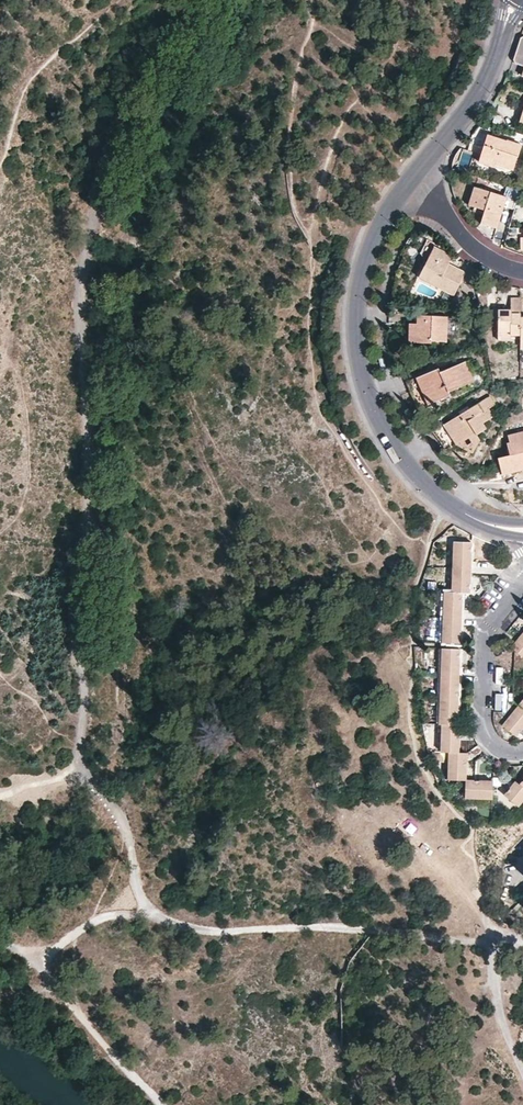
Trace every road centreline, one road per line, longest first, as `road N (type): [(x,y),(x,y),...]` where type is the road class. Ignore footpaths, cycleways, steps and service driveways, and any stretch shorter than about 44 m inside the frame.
road 1 (residential): [(490,524),(448,503),(402,456),(364,382),(358,343),(366,261),(378,226),(413,174)]
road 2 (residential): [(413,174),(479,89),(515,0)]
road 3 (residential): [(522,587),(487,634),(483,721),(499,749),(522,753)]
road 4 (residential): [(522,271),(501,267),(413,174)]

